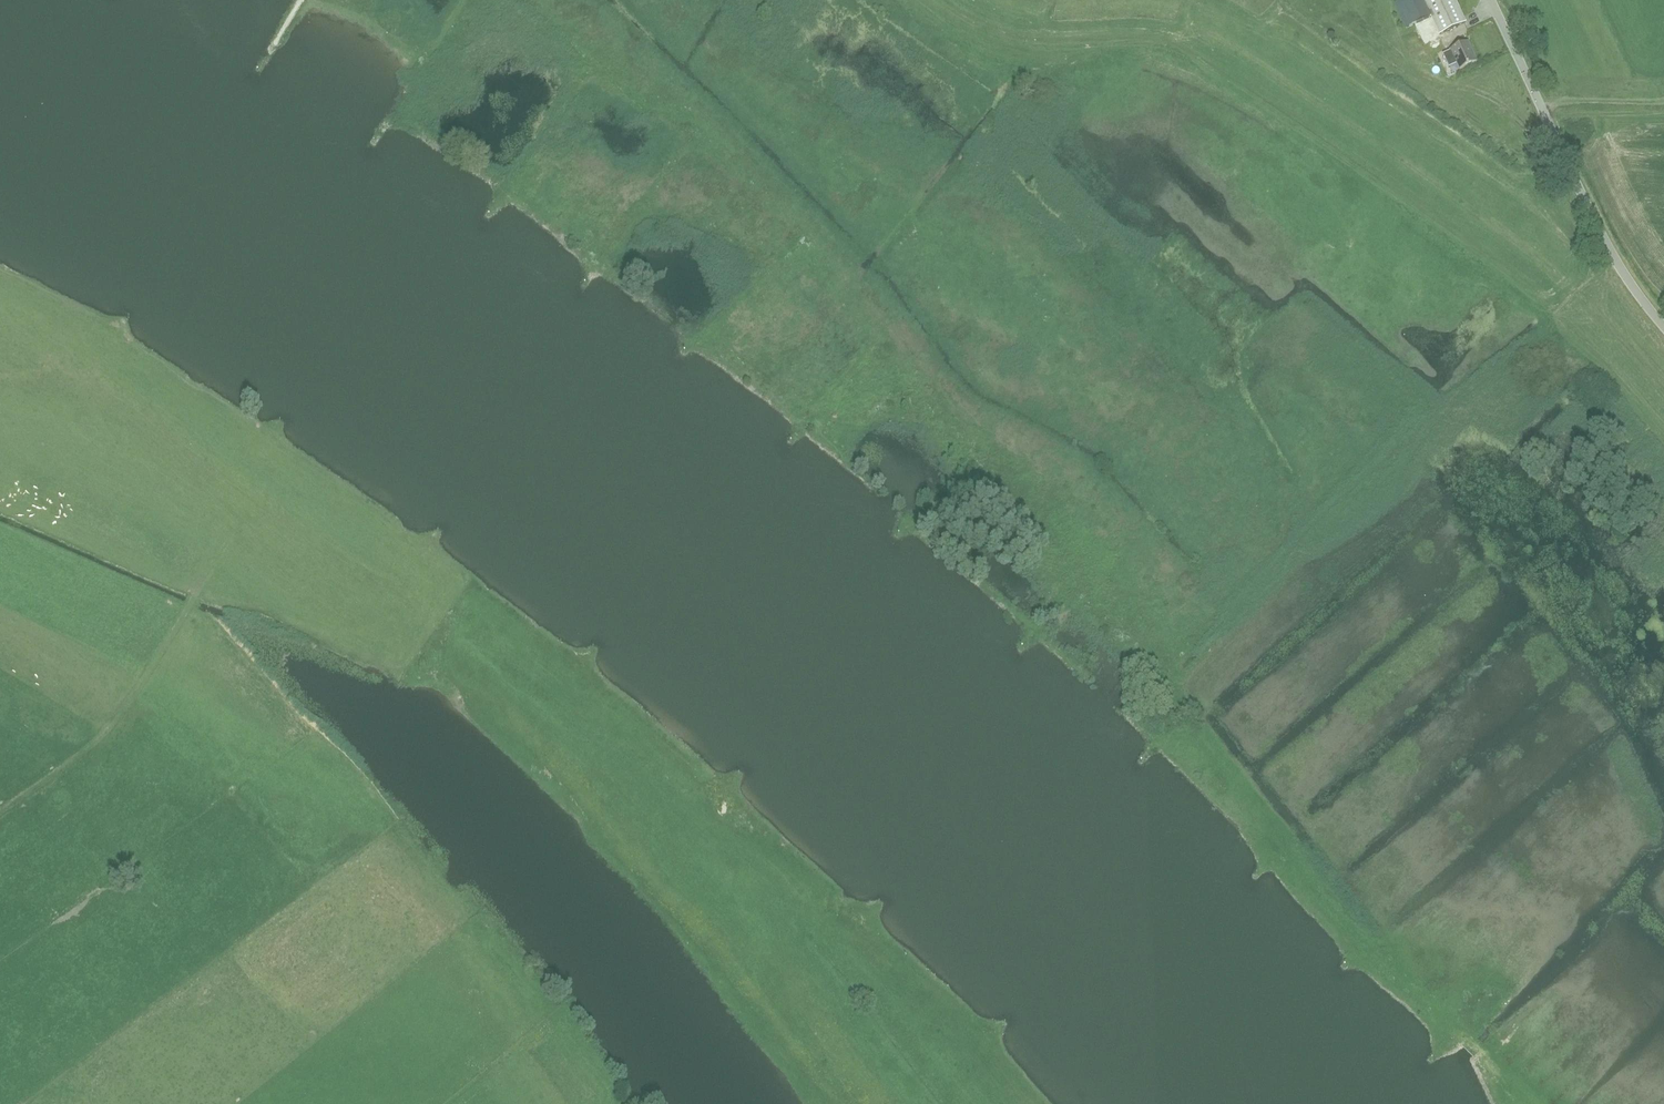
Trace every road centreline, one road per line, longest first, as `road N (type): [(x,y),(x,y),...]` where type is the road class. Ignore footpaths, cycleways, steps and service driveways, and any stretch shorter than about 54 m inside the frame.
road 1 (unclassified): [(1663,326),(1607,246),(1491,0)]

